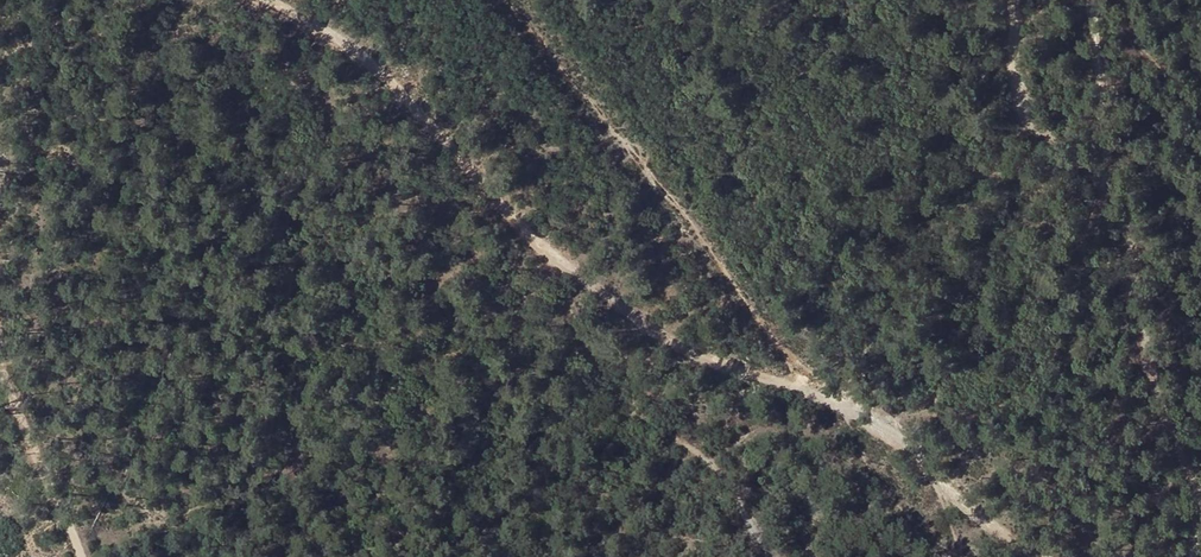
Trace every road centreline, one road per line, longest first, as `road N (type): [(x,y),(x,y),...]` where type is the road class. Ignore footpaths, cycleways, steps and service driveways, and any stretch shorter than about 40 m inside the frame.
road 1 (track): [(269,0),(390,80),(535,240),(652,329),(705,361),(807,388)]
road 2 (track): [(1013,0),(1014,82),(1026,123),(1066,152),(1100,159),(1121,202),(1148,350),(1175,450),(1196,492),(1193,556)]
road 3 (track): [(807,388),(644,161),(506,0)]
road 4 (track): [(807,388),(897,436),(967,509),(1039,556)]
road 5 (track): [(1088,0),(1100,159)]
road 6 (track): [(1122,0),(1200,105)]

